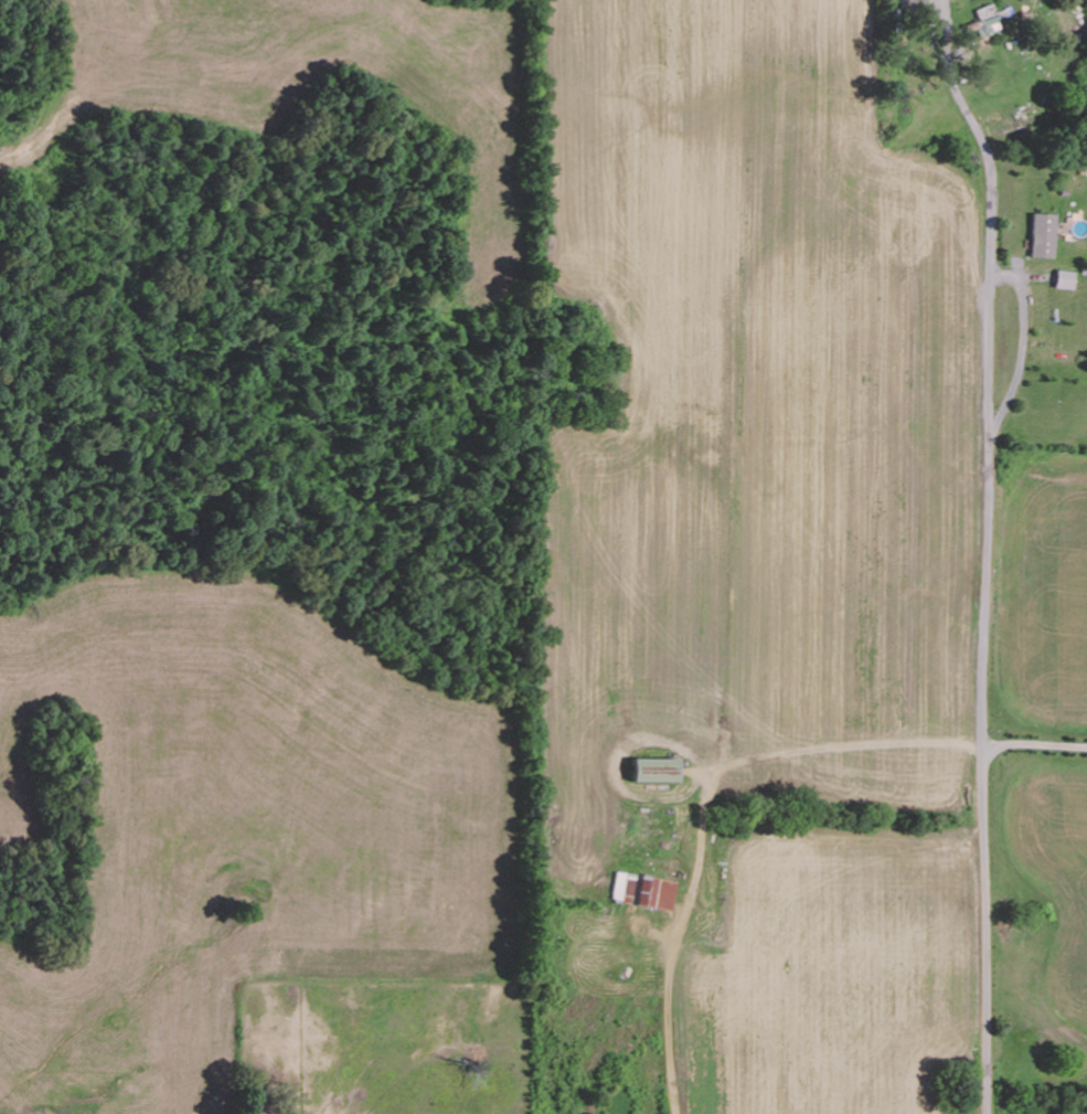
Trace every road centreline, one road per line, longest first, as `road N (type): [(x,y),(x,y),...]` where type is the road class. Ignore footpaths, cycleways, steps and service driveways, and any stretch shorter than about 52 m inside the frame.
road 1 (residential): [(987,1113),(982,736),(993,199),(985,141),(948,66),(945,12)]

